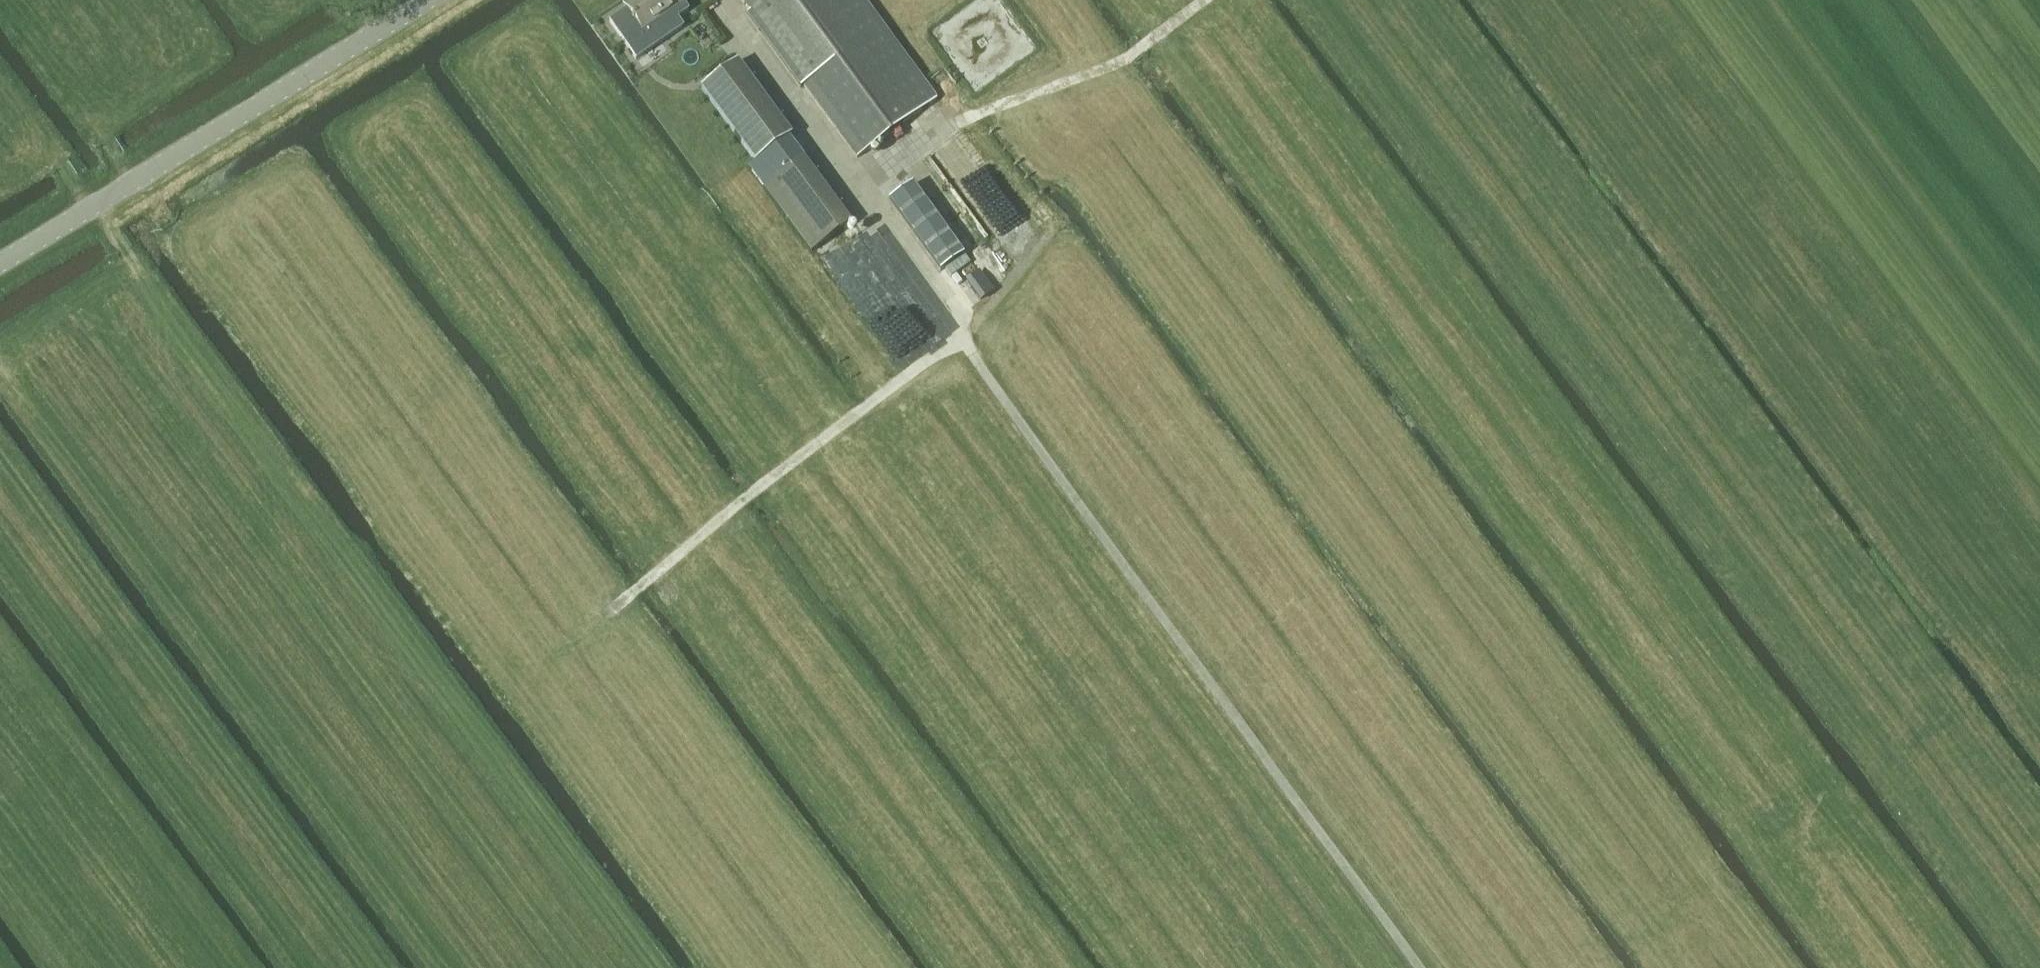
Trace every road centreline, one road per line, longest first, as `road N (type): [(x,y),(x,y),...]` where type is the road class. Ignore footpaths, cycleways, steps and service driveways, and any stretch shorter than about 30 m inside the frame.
road 1 (track): [(1424,967),(961,338)]
road 2 (unclassified): [(0,264),(429,0)]
road 3 (track): [(616,607),(961,338),(961,326)]

